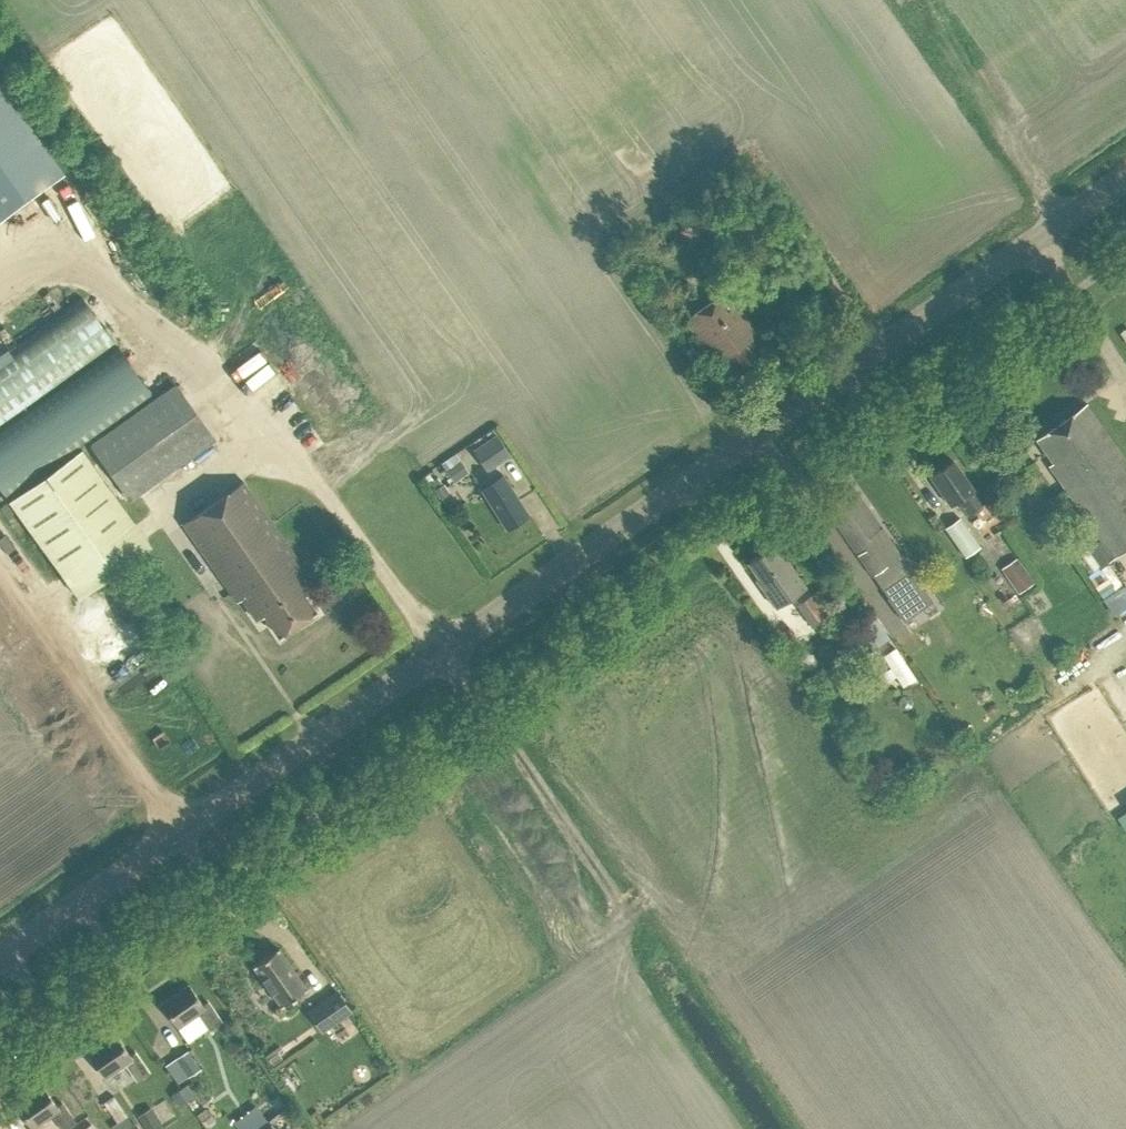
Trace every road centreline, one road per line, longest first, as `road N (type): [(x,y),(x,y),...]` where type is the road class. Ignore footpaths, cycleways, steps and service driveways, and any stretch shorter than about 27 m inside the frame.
road 1 (tertiary): [(0,956),(1125,176)]

